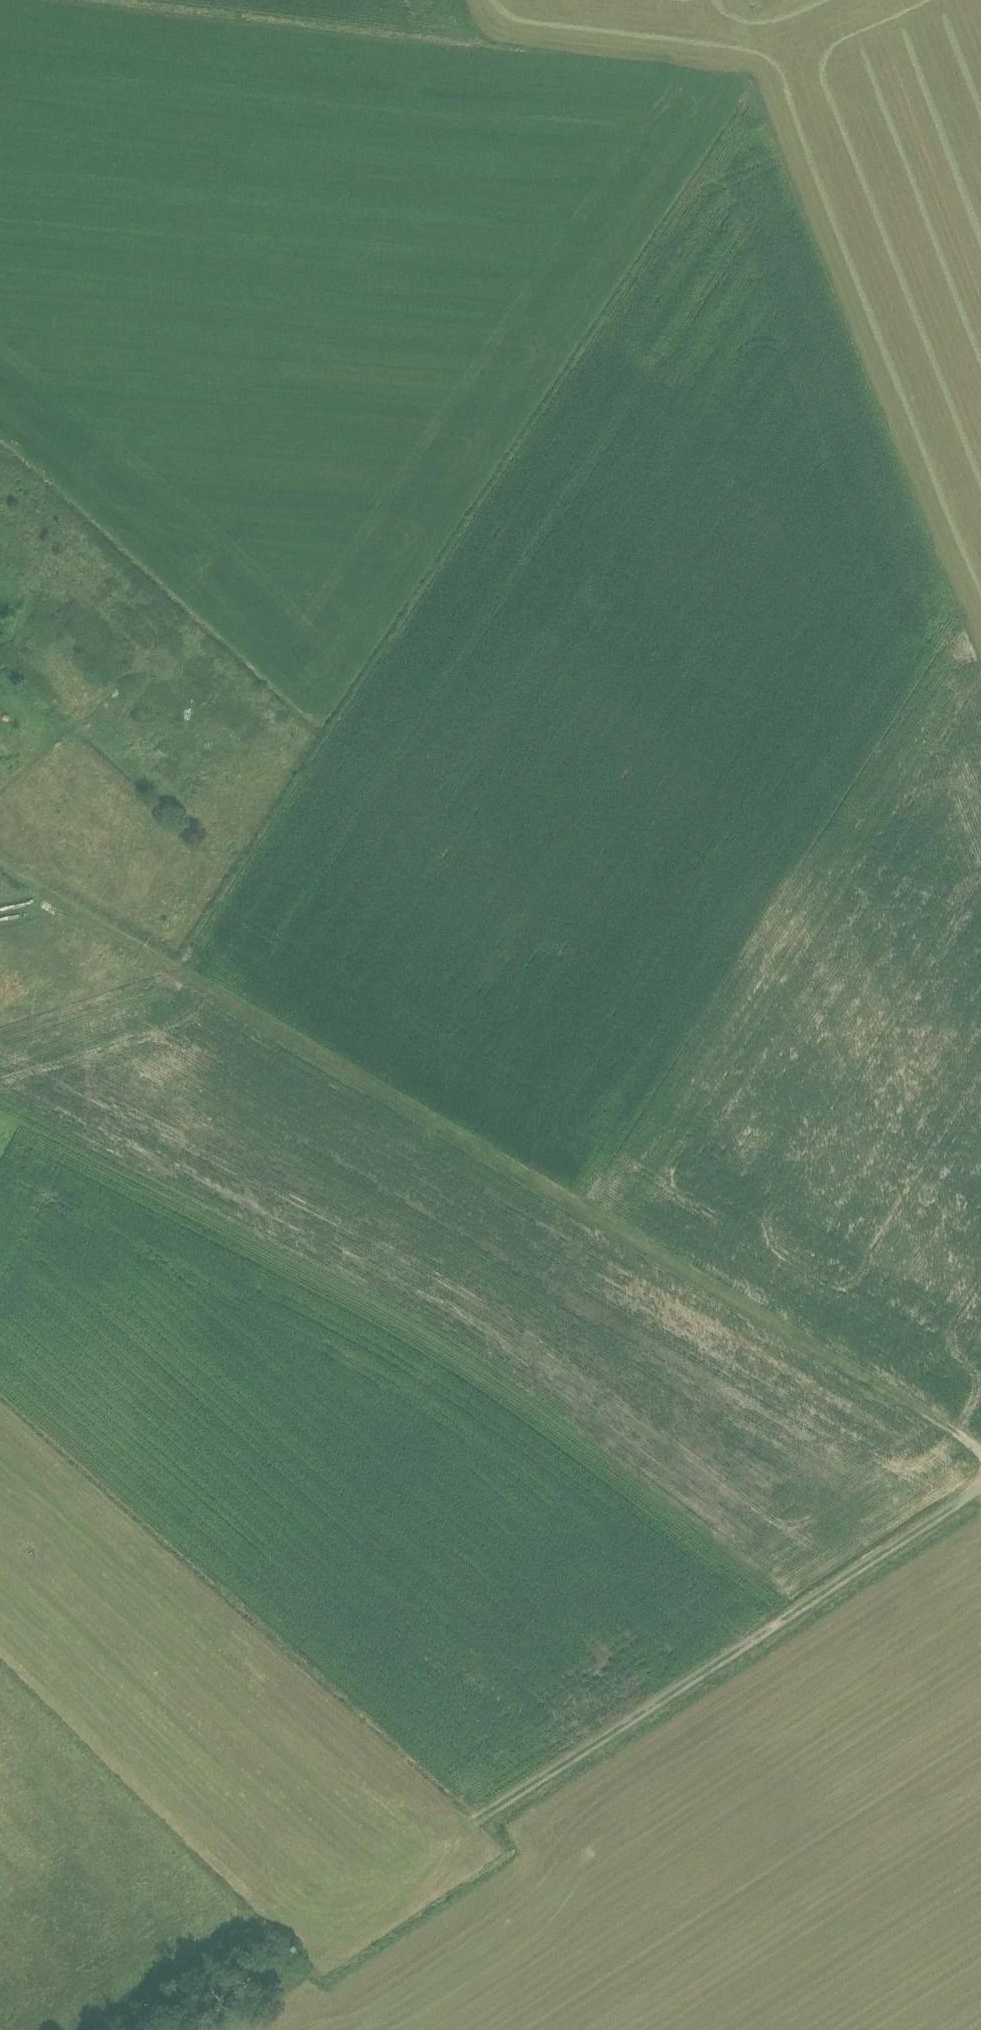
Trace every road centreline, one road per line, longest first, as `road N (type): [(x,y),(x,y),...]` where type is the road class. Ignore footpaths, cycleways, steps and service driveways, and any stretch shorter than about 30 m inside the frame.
road 1 (track): [(980,1451),(0,863)]

